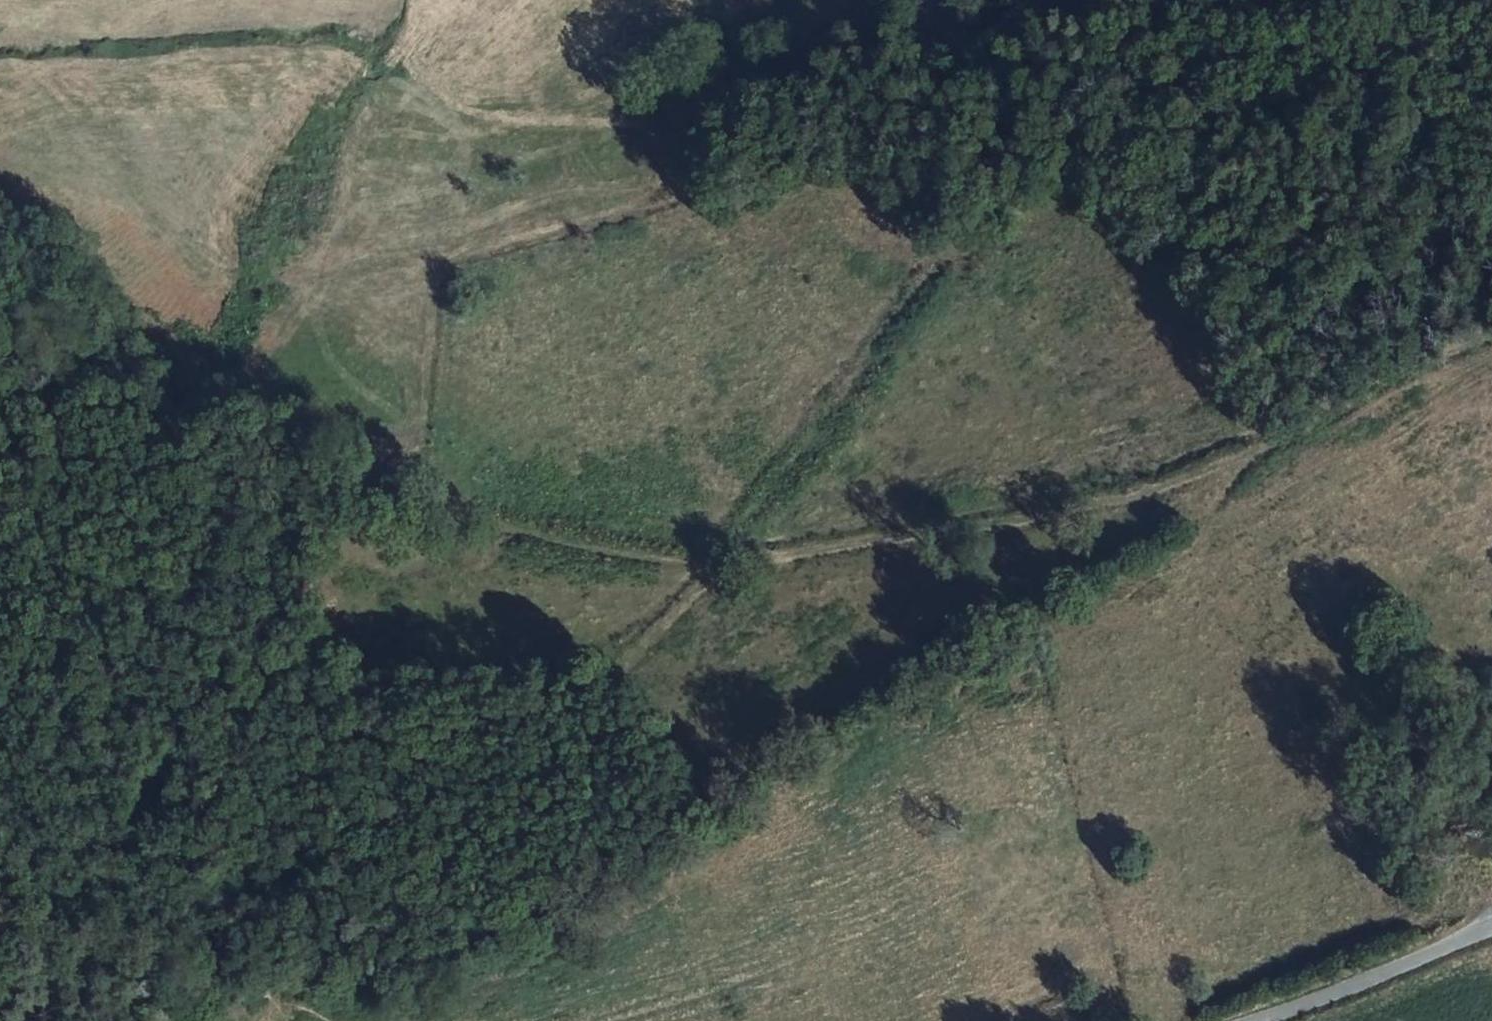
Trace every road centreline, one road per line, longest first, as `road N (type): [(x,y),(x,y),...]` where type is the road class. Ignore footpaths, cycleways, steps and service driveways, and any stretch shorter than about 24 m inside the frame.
road 1 (tertiary): [(1269,1020),(1491,934)]
road 2 (tertiary): [(1072,0),(961,57),(943,44),(938,9),(945,0)]

